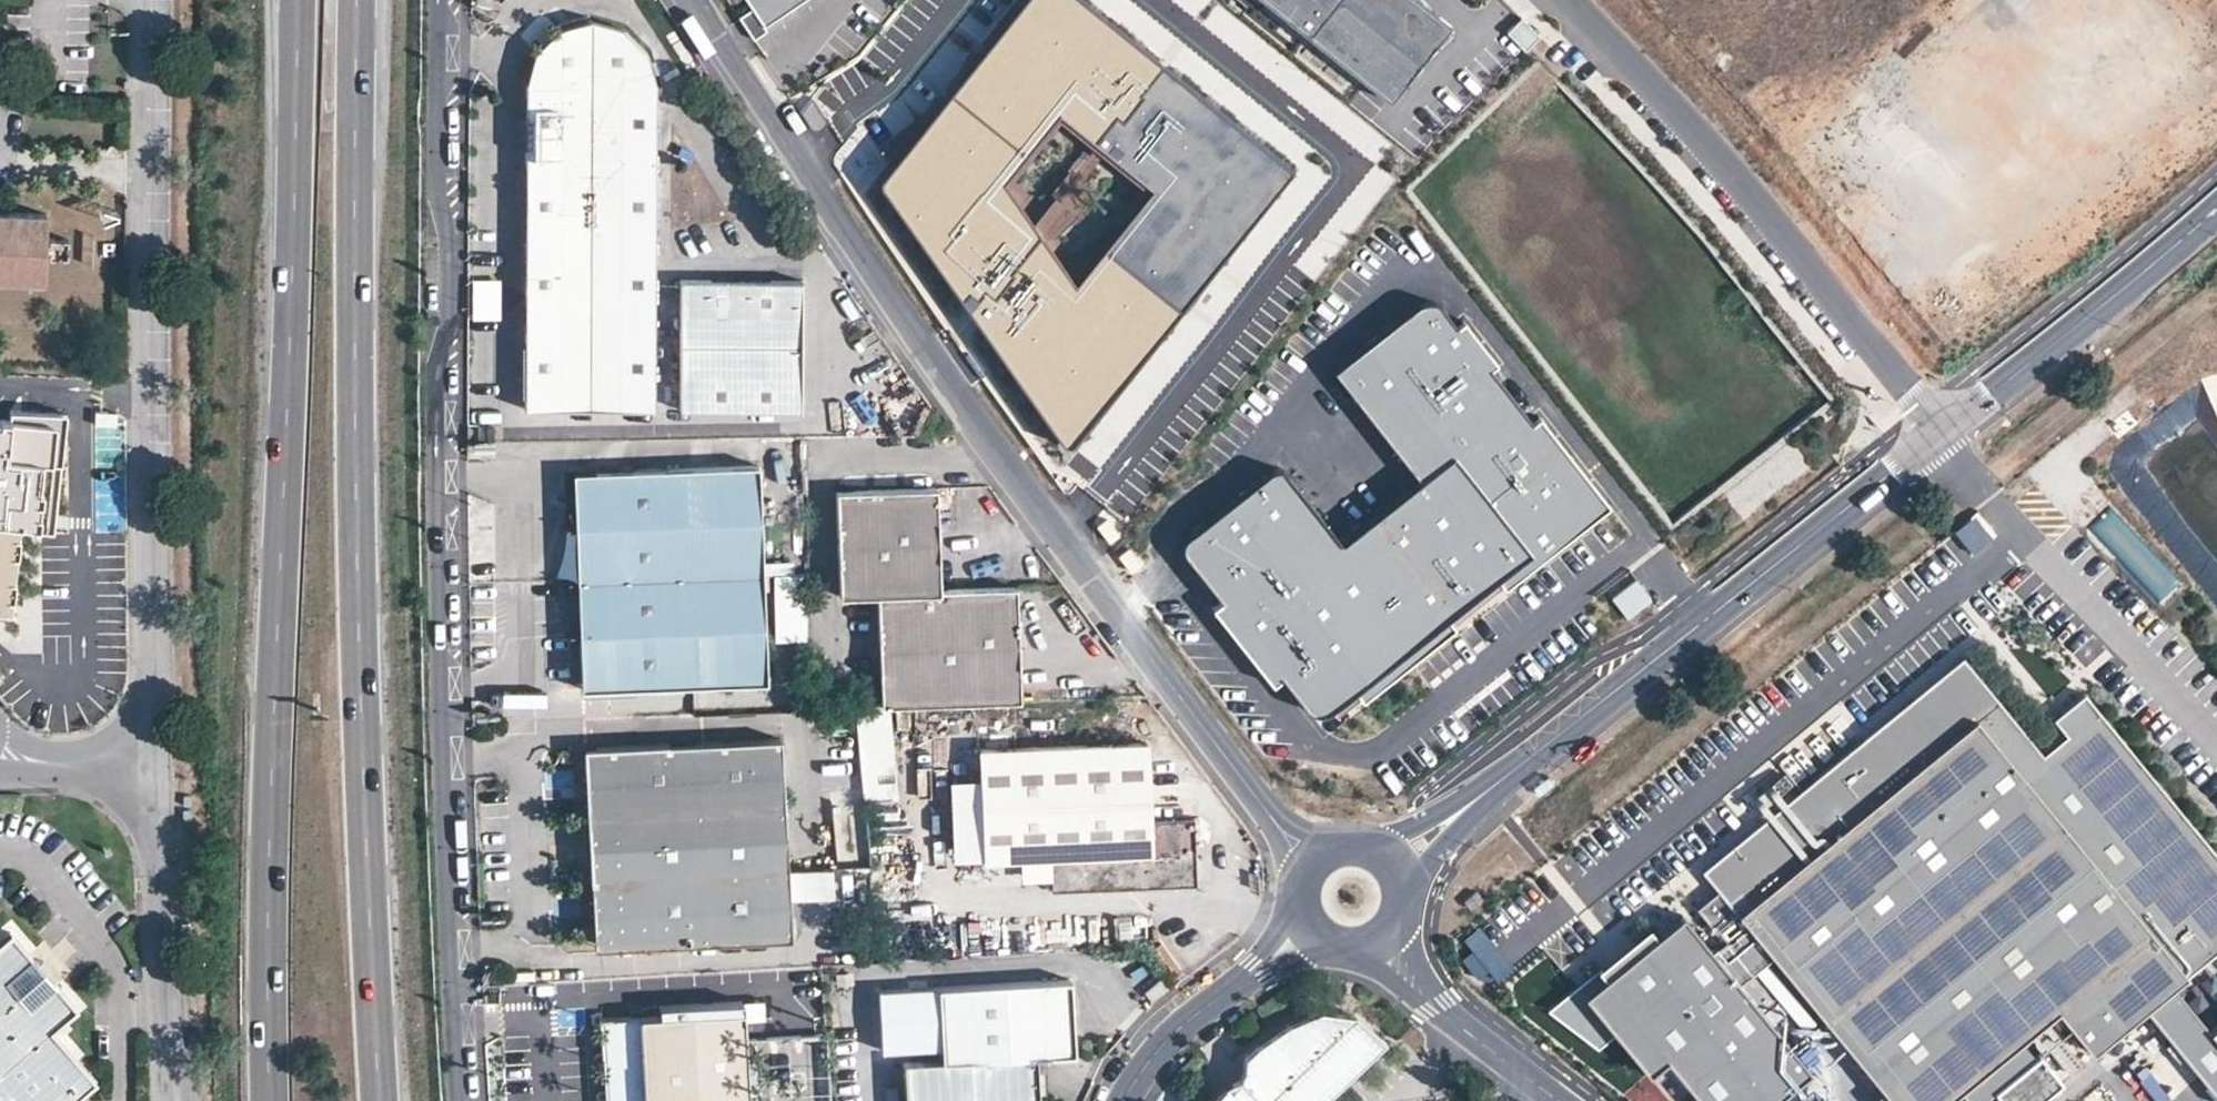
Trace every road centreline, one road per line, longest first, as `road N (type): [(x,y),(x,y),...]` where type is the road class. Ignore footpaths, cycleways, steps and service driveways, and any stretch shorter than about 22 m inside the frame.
road 1 (tertiary): [(446,0),(434,171),(449,246),(449,311),(436,388),(459,1100)]
road 2 (trunk): [(385,1100),(366,685),(358,0)]
road 3 (trunk): [(298,0),(277,1100)]
road 4 (tertiary): [(1314,862),(913,338),(694,0)]
road 5 (unclassified): [(153,742),(153,0)]
road 6 (tertiary): [(1390,867),(1940,434)]
road 7 (residential): [(1940,434),(1657,92),(1570,0)]
road 8 (unclassified): [(177,1100),(153,742)]
road 9 (tertiary): [(1940,434),(2216,207)]
road 10 (tertiary): [(1313,930),(1165,1041),(1120,1100)]
road 11 (tertiary): [(1376,940),(1432,1004),(1559,1100)]
road 12 (unclassified): [(0,741),(153,742)]

